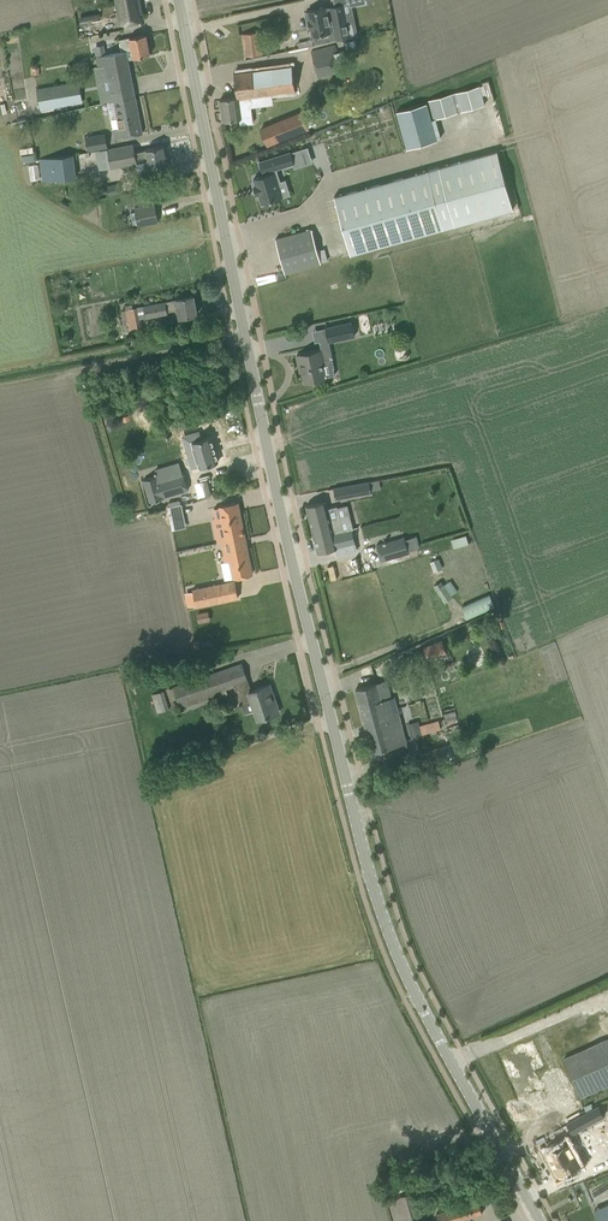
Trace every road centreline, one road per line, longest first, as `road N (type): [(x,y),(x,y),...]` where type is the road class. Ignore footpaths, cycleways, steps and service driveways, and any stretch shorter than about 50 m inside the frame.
road 1 (tertiary): [(539,1220),(407,979),(365,859),(280,511),(178,0)]

